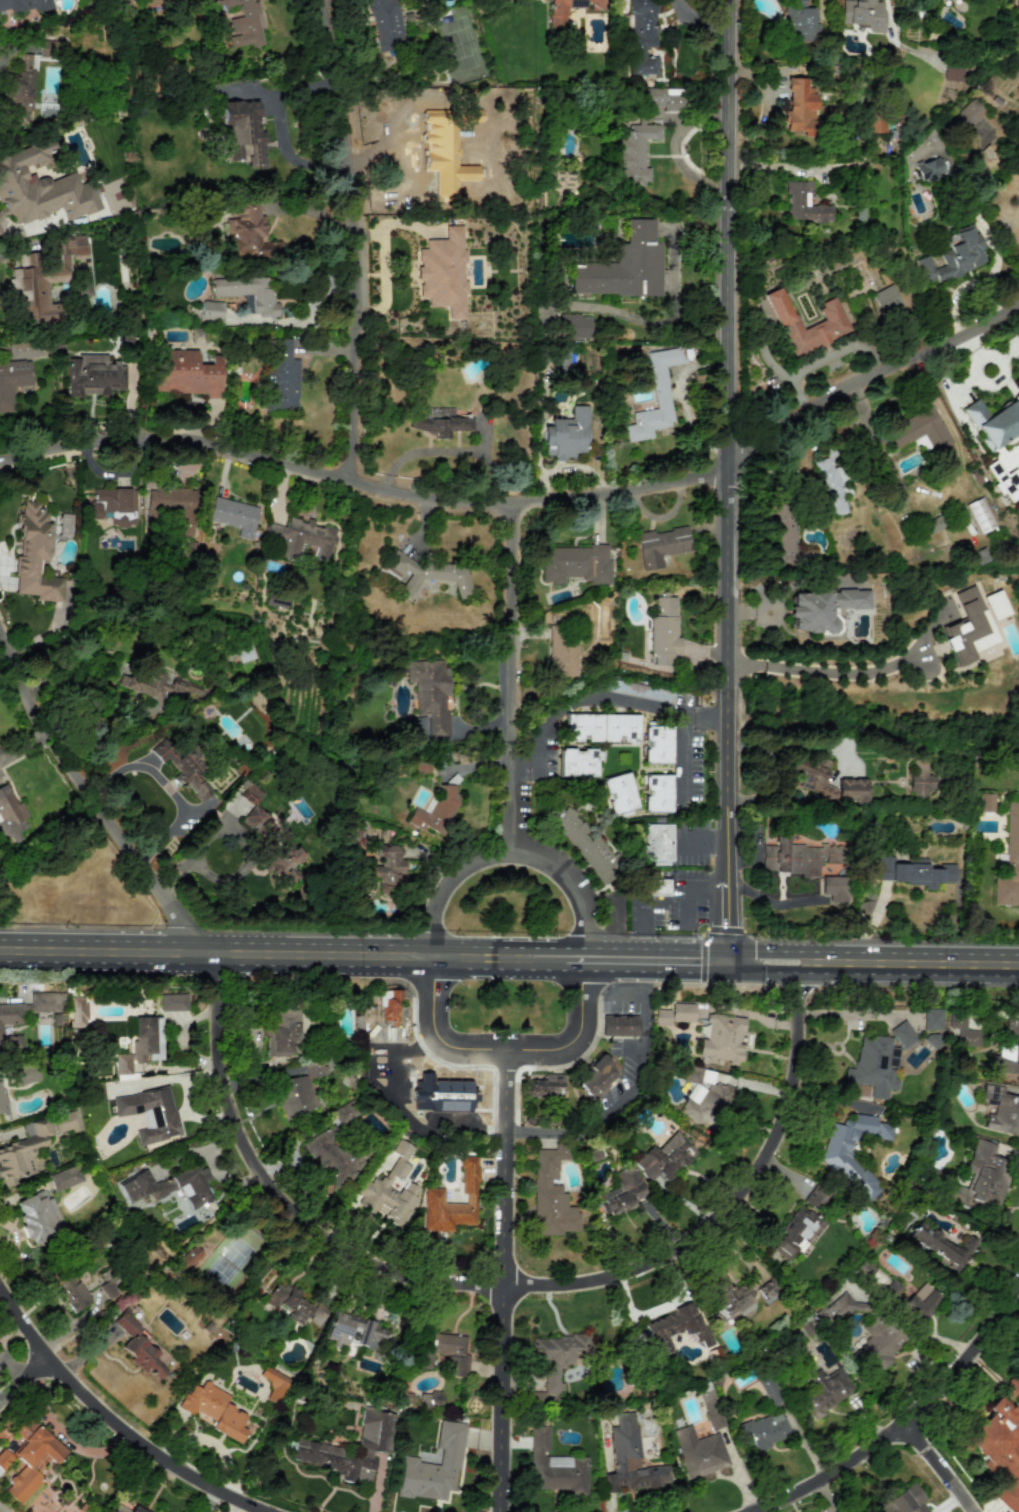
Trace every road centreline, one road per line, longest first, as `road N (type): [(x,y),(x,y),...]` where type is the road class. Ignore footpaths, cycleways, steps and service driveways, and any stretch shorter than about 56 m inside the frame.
road 1 (residential): [(0,467),(83,444),(150,439),(229,449),(425,498),(604,496),(728,466),(819,402),(1018,307)]
road 2 (residential): [(220,954),(226,1091),(274,1188),(311,1227),(357,1257),(460,1287),(599,1282),(659,1262),(703,1235),(751,1177),(785,1110),(796,1060),(795,969)]
road 3 (tertiary): [(728,887),(729,0)]
road 4 (primary): [(0,951),(499,958)]
road 5 (residential): [(351,485),(355,235),(322,0)]
road 6 (tertiary): [(504,1511),(508,1048)]
road 7 (residential): [(220,954),(187,927),(72,773),(0,629)]
road 8 (residential): [(0,1278),(52,1354),(130,1429),(223,1488),(282,1511)]
road 9 (residential): [(737,1511),(806,1483),(906,1417),(983,1337),(1018,1284)]
road 10 (residential): [(510,854),(512,503)]
road 11 (residential): [(581,969),(580,1029),(564,1049),(445,1047),(429,1032),(431,957)]
road 12 (residential): [(431,957),(443,890),(466,867),(510,854),(534,858),(569,883),(584,912),(587,949)]
road 13 (primary): [(810,961),(1018,965)]
road 14 (primary): [(727,950),(587,949)]
road 15 (residential): [(983,1511),(906,1417)]

